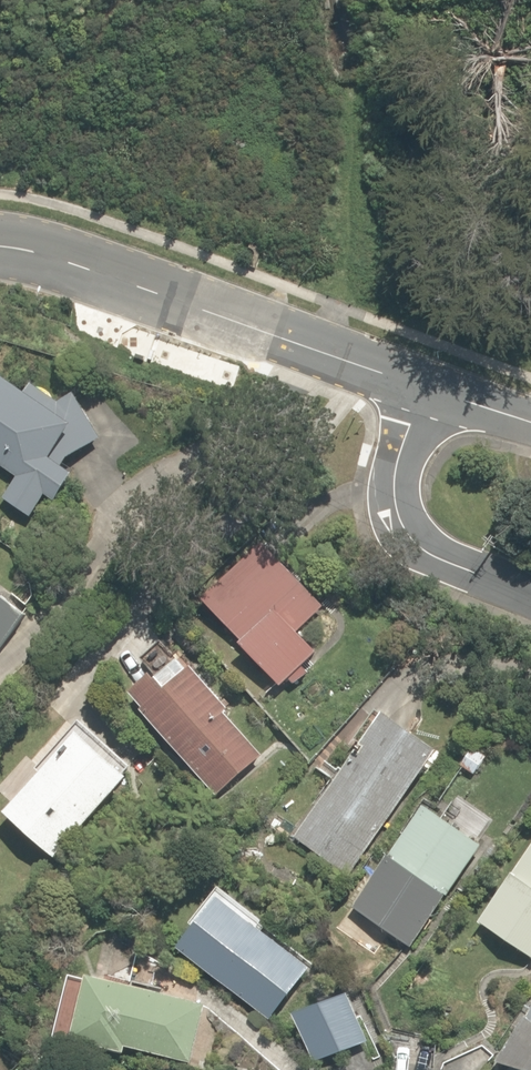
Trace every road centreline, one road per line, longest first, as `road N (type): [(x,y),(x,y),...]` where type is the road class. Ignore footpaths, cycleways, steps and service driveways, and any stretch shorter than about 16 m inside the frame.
road 1 (residential): [(424,391),(0,246)]
road 2 (residential): [(530,593),(436,559),(397,517),(395,483),(424,391)]

